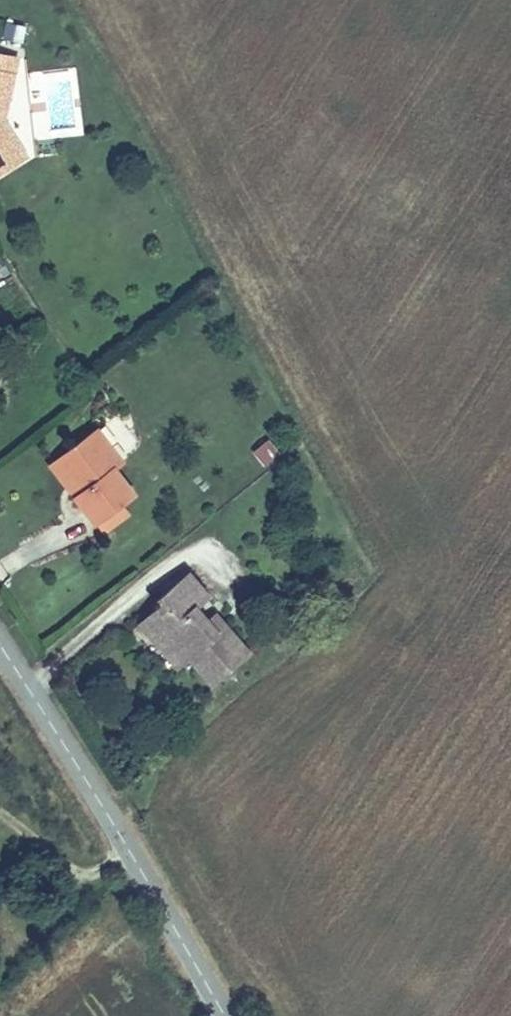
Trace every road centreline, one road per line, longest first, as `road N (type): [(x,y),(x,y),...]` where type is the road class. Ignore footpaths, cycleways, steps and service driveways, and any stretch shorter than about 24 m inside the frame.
road 1 (tertiary): [(225,1015),(0,643)]

